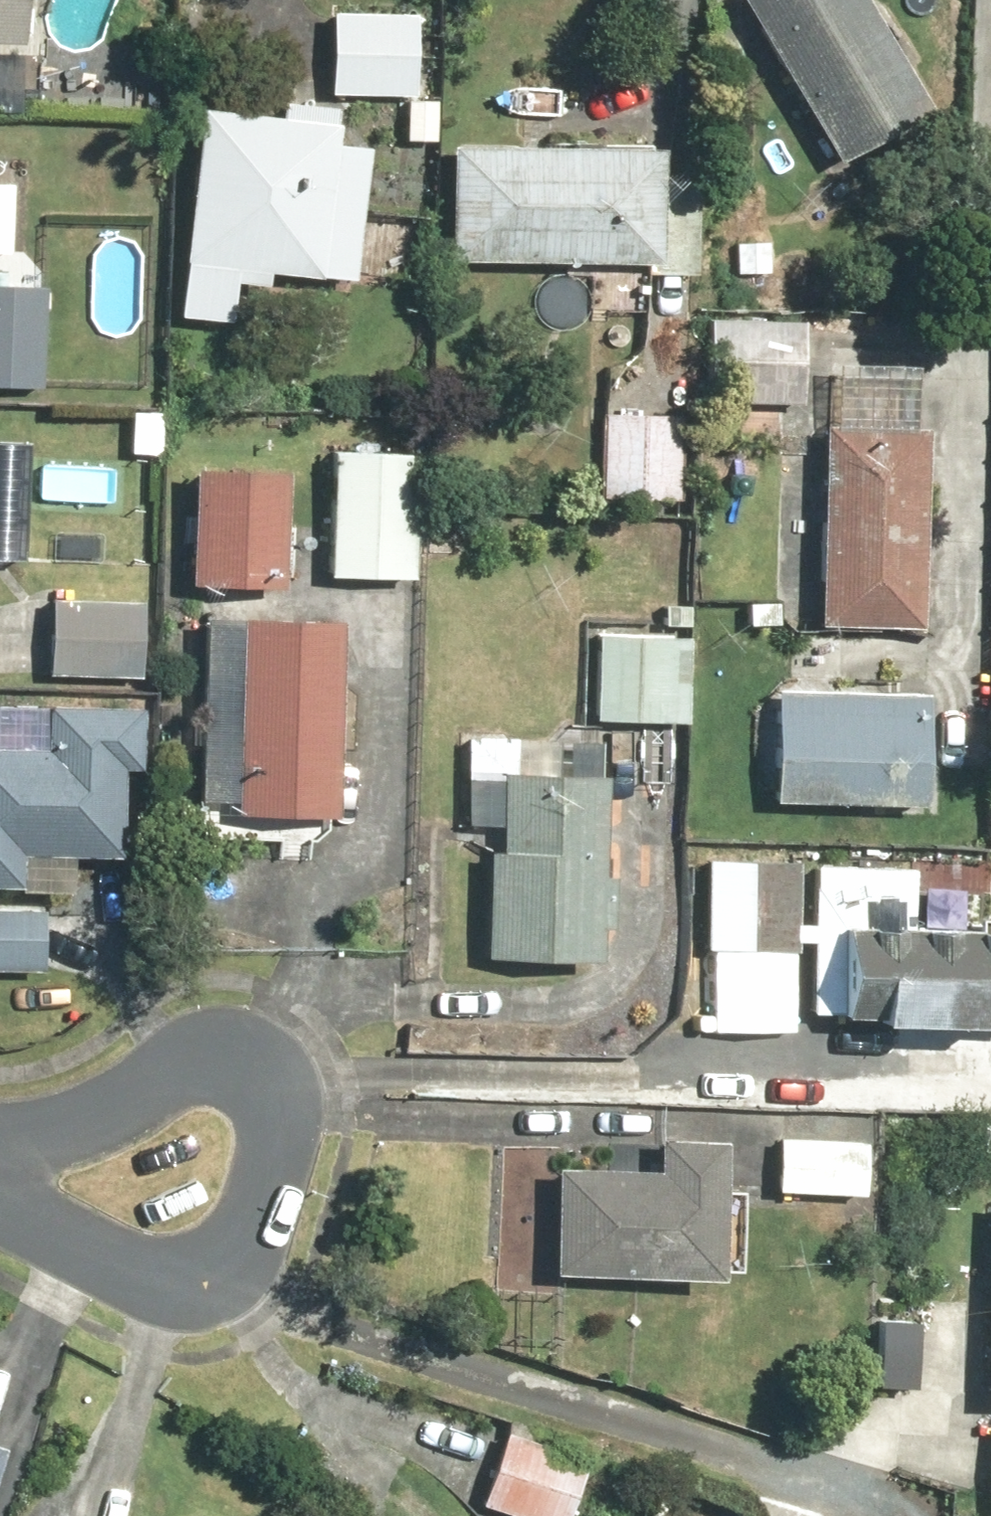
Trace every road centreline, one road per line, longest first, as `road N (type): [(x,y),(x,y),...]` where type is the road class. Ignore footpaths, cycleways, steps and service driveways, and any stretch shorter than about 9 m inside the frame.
road 1 (residential): [(0,1136),(45,1139),(206,1052),(268,1063),(289,1117),(246,1256),(183,1281),(106,1254)]
road 2 (residential): [(106,1254),(0,1188)]

